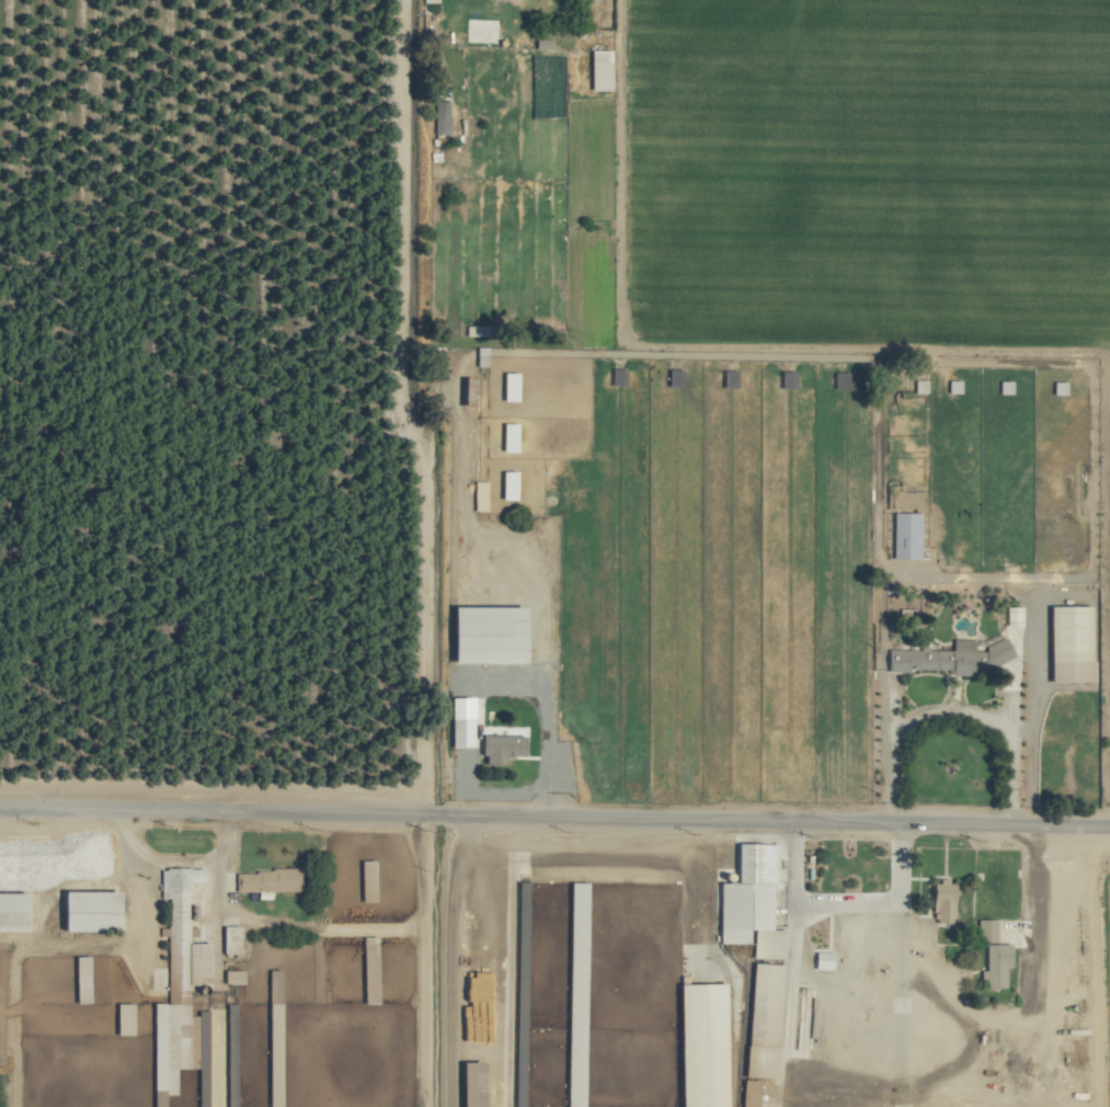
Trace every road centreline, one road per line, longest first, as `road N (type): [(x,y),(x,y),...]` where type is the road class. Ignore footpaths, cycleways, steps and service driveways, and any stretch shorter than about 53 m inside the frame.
road 1 (residential): [(1109,826),(0,809)]

